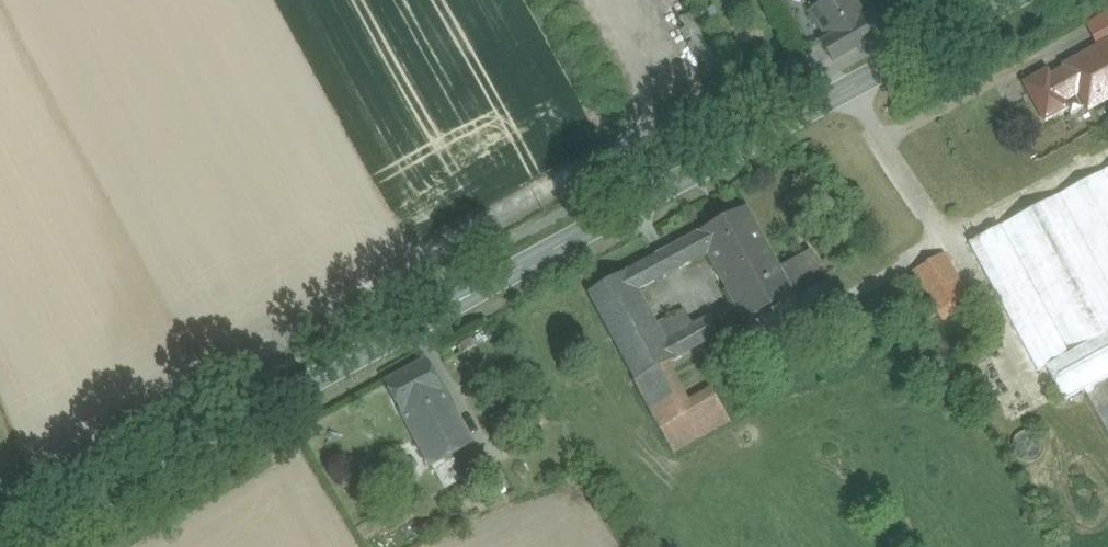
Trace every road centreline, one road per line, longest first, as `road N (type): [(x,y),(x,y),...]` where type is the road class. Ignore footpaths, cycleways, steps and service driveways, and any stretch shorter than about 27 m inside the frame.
road 1 (secondary): [(1018,0),(24,546)]

